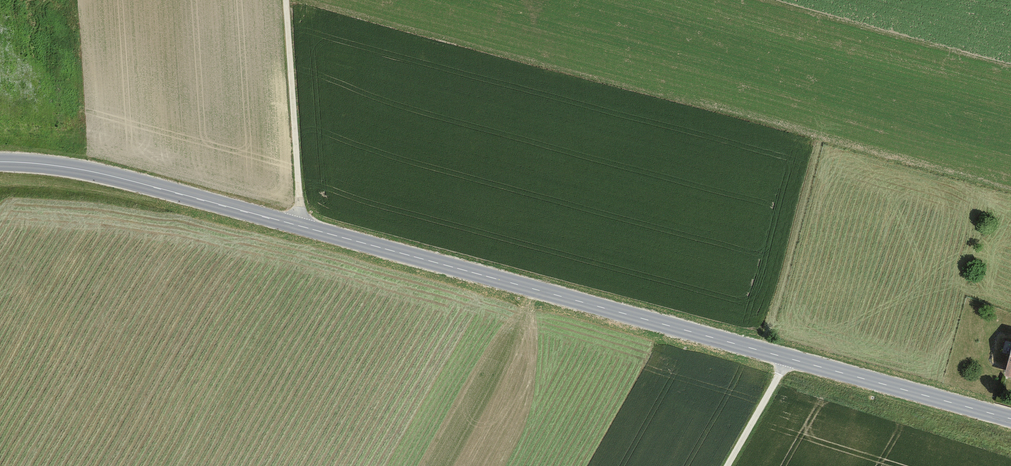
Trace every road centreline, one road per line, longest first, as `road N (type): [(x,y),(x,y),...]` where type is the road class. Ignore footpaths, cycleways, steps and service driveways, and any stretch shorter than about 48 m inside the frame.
road 1 (tertiary): [(0,162),(110,175),(1010,418)]
road 2 (track): [(287,0),(300,226)]
road 3 (track): [(789,357),(727,465)]

